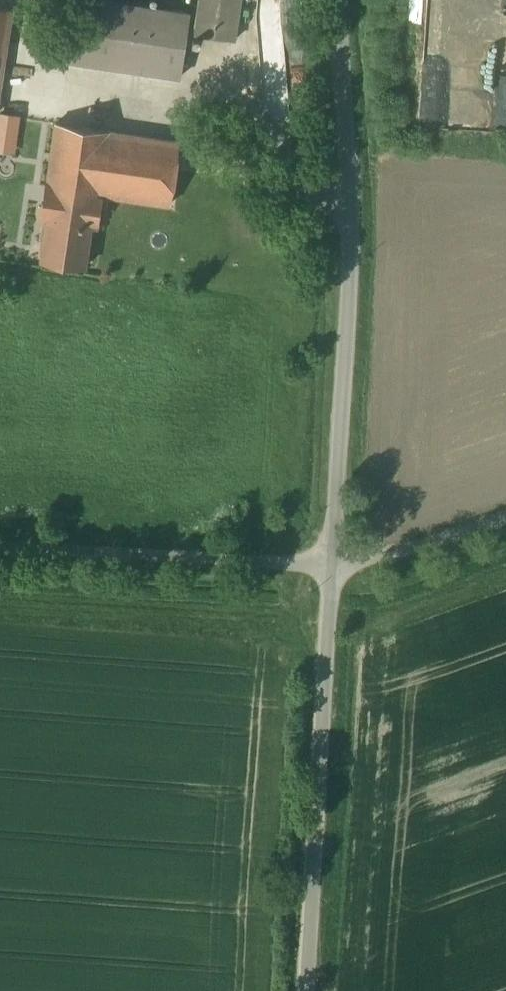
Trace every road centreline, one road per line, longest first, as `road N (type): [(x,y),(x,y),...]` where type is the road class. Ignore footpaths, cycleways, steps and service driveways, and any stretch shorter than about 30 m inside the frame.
road 1 (unclassified): [(329,564),(349,207),(336,0)]
road 2 (unclassified): [(304,990),(329,564)]
road 3 (unclassified): [(0,548),(329,564)]
road 4 (unclassified): [(329,564),(434,545),(505,519)]

